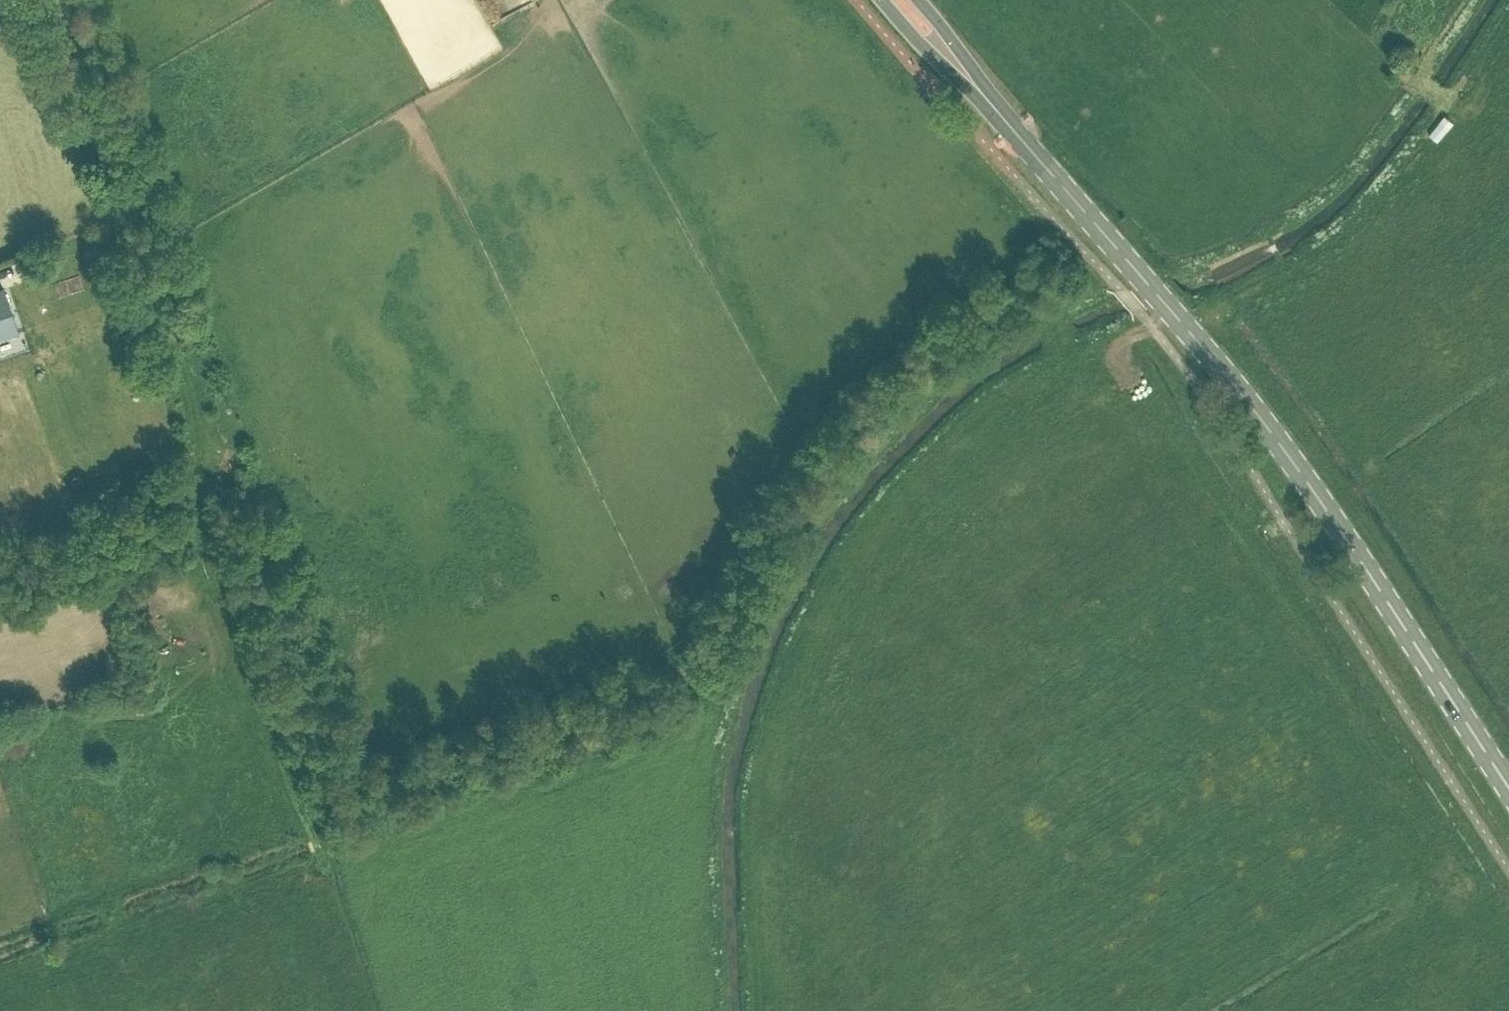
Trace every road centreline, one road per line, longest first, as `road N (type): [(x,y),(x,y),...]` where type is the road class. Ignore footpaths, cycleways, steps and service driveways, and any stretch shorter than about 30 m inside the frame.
road 1 (primary): [(1508,787),(1281,443),(977,87)]
road 2 (primary): [(883,0),(917,41),(977,87)]

